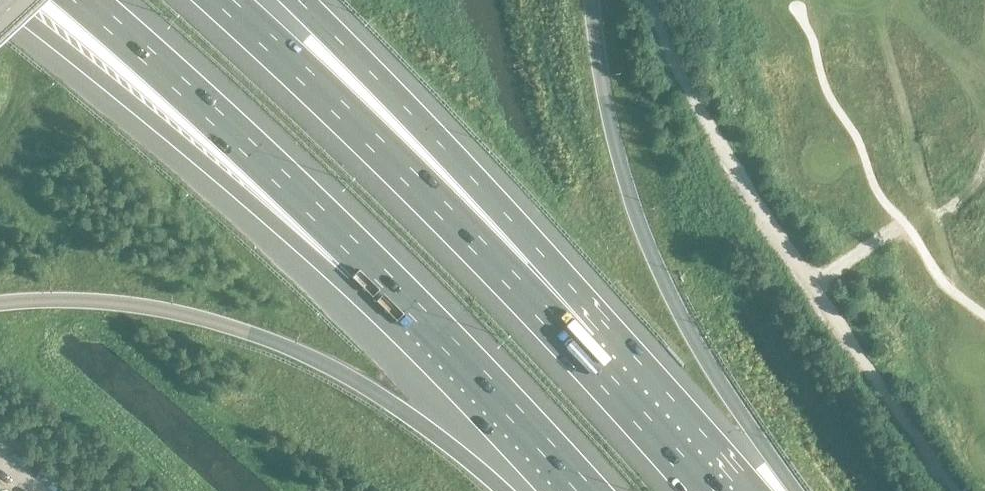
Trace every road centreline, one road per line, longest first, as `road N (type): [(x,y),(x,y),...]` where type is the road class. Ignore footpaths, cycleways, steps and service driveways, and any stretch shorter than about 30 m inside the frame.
road 1 (motorway): [(580,351),(223,0)]
road 2 (motorway): [(580,351),(326,26),(297,0)]
road 3 (motorway): [(4,0),(366,262)]
road 4 (motorway): [(85,0),(366,262)]
road 5 (motorway): [(366,262),(587,490)]
road 6 (motorway): [(705,490),(580,351)]

